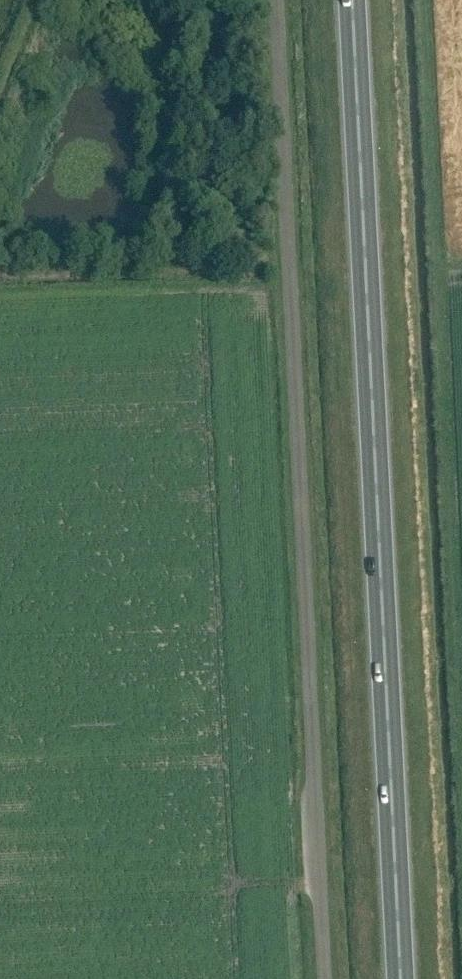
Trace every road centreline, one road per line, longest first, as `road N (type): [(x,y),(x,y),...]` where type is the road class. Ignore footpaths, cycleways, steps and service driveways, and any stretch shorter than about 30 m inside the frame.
road 1 (unclassified): [(322,978),(274,0)]
road 2 (trunk): [(401,978),(353,0)]

